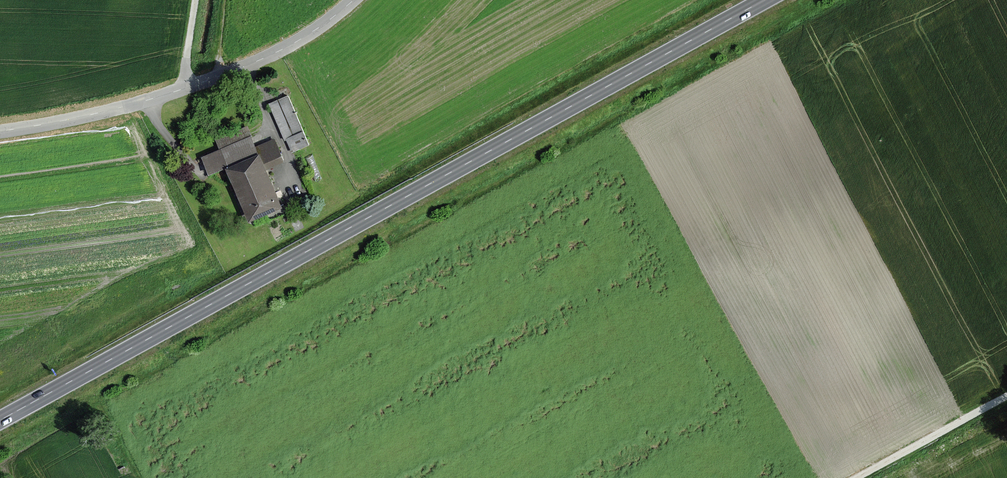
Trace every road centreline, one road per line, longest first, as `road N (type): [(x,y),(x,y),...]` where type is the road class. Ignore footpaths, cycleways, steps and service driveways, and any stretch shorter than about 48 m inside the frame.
road 1 (secondary): [(0,420),(764,0)]
road 2 (unclassified): [(0,131),(204,82),(303,38),(354,0)]
road 3 (track): [(857,477),(1006,397)]

